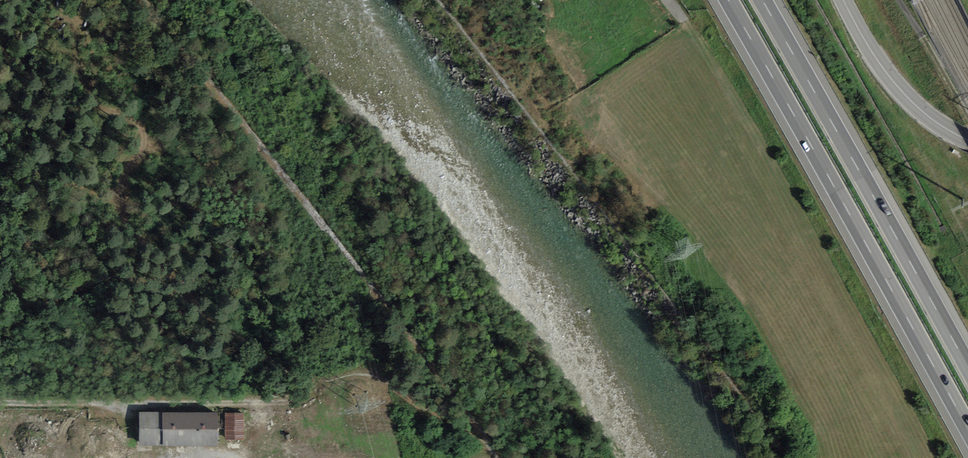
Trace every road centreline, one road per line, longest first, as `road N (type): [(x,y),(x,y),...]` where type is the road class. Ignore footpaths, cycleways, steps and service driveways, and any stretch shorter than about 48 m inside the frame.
road 1 (motorway): [(723,0),(967,434)]
road 2 (motorway): [(967,369),(759,0)]
road 3 (track): [(386,376),(298,378),(241,403),(0,396)]
road 4 (unclassified): [(967,140),(900,89),(844,0)]
road 5 (track): [(386,376),(495,450)]

